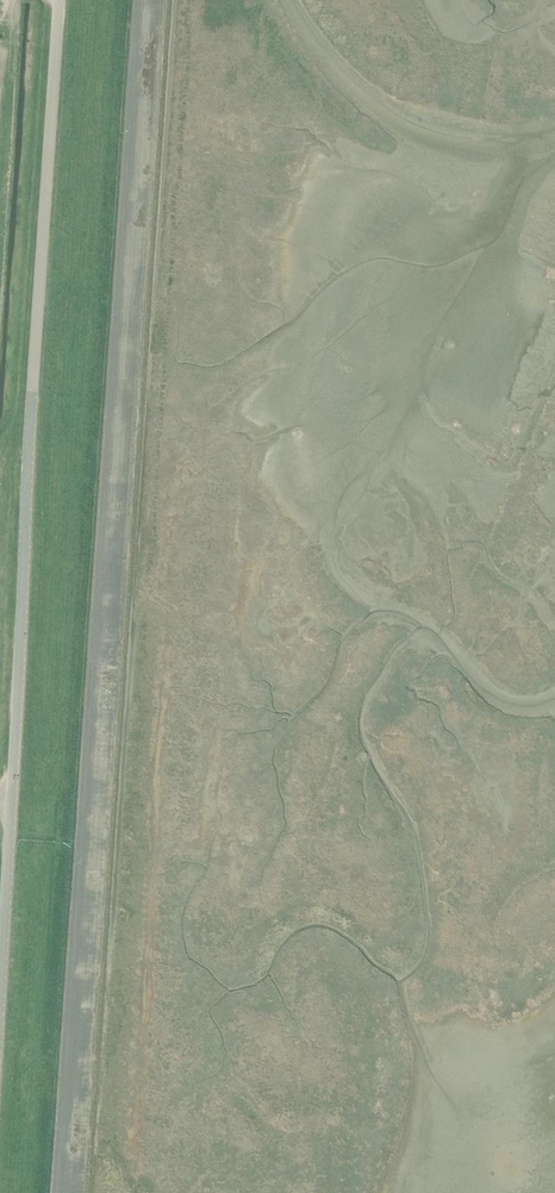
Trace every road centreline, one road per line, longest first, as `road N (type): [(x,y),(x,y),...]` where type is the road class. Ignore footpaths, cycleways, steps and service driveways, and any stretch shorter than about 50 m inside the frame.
road 1 (track): [(144,0),(56,1192)]
road 2 (unclassified): [(0,982),(60,0)]

